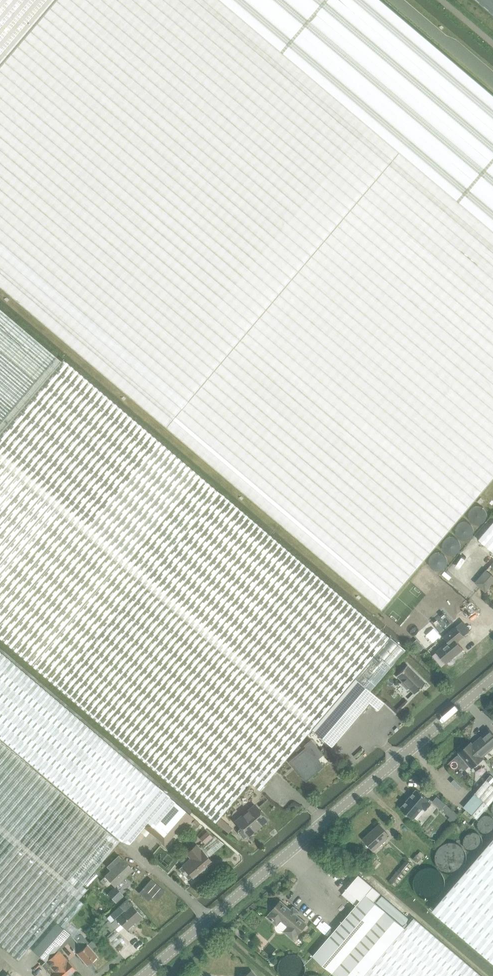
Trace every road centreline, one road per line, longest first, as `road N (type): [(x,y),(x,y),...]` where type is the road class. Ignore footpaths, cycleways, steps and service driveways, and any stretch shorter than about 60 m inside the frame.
road 1 (unclassified): [(492,680),(145,975)]

